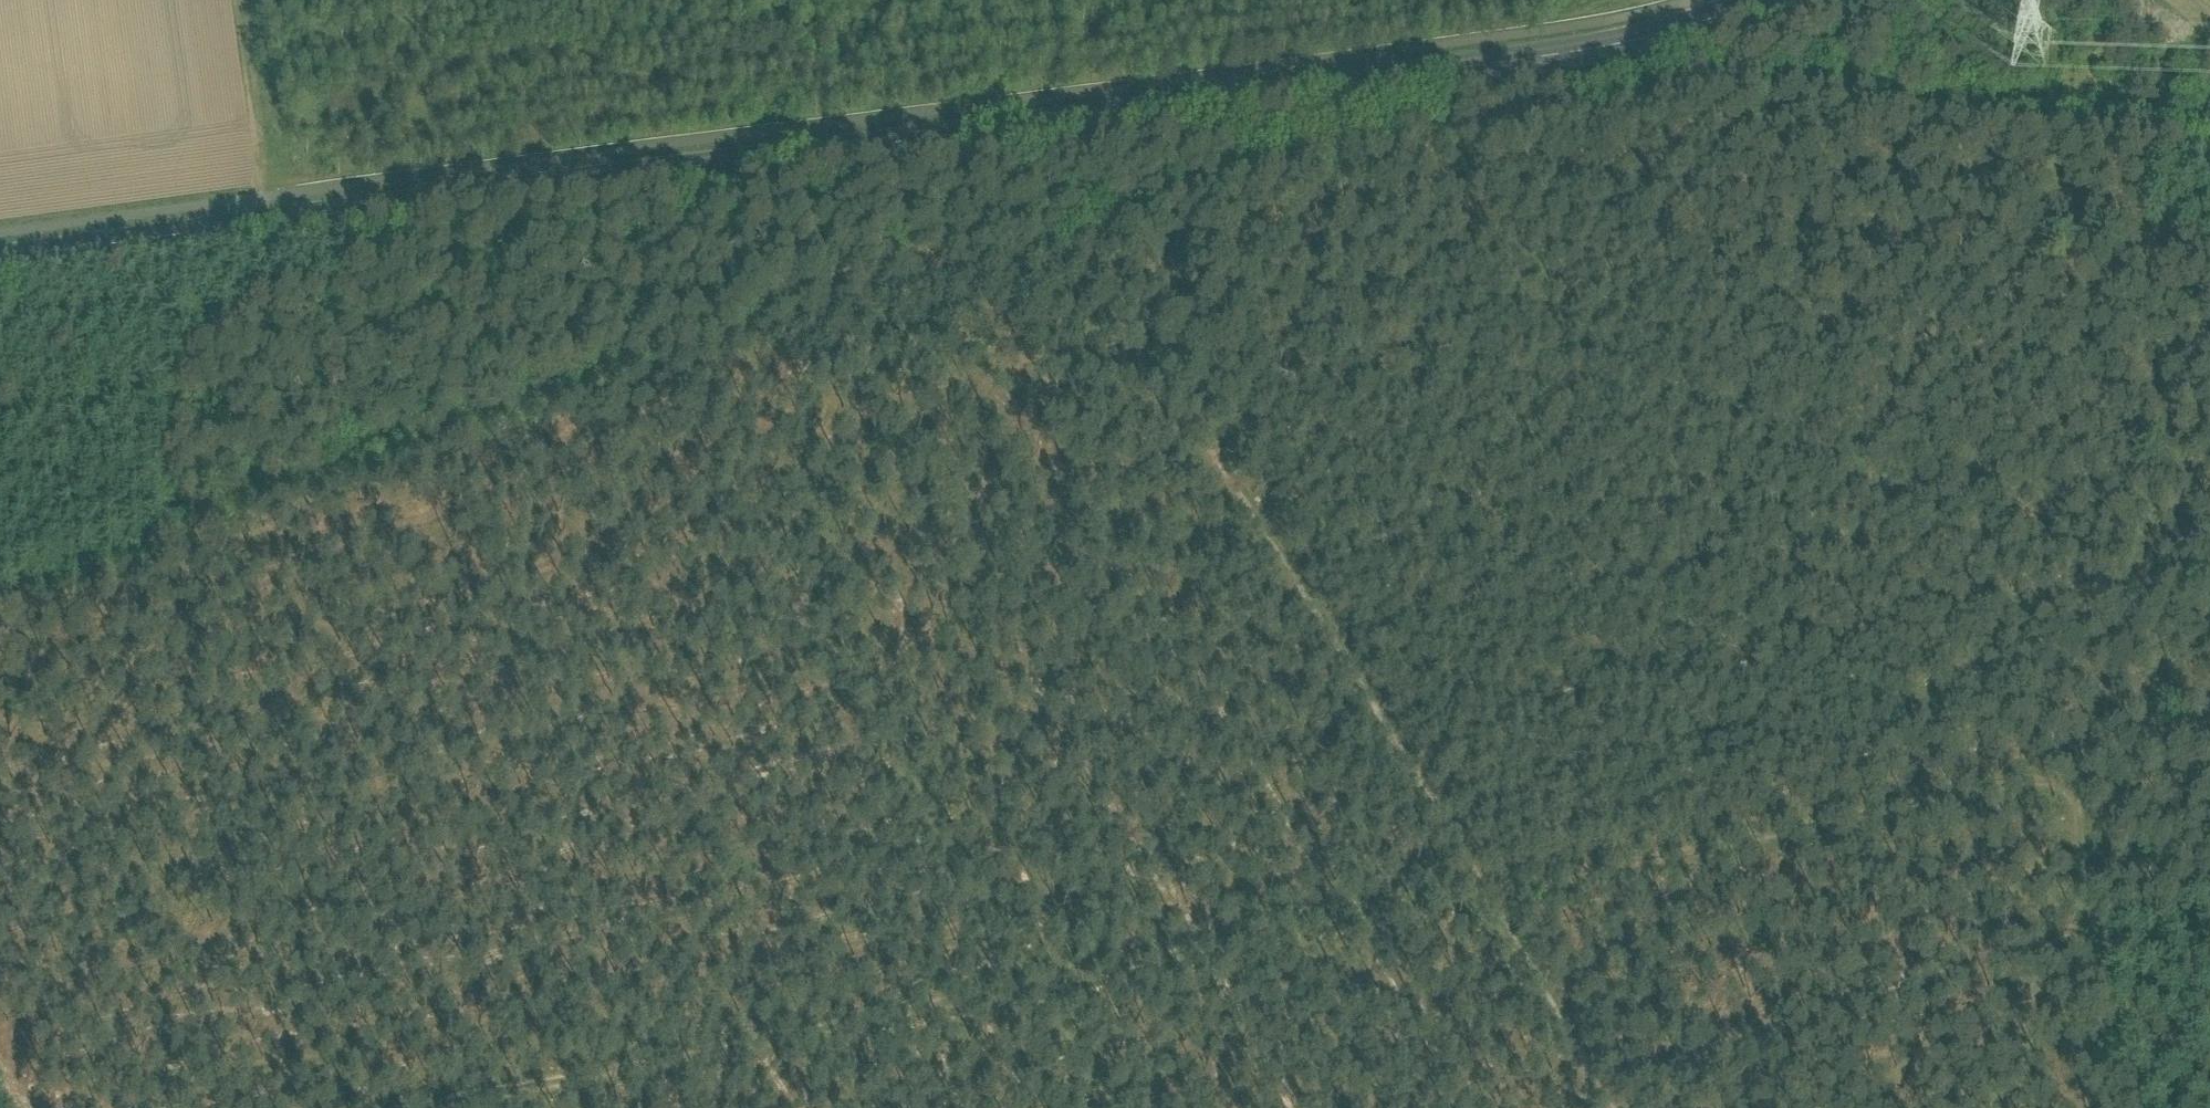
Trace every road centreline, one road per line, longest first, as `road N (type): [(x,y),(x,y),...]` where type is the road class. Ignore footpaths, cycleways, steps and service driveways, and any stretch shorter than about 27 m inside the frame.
road 1 (tertiary): [(1761,0),(1582,52),(0,258)]
road 2 (track): [(0,613),(1088,230),(1246,518)]
road 3 (track): [(496,1107),(1480,898)]
road 4 (track): [(1609,1107),(1246,518)]
road 5 (track): [(265,0),(300,218)]

